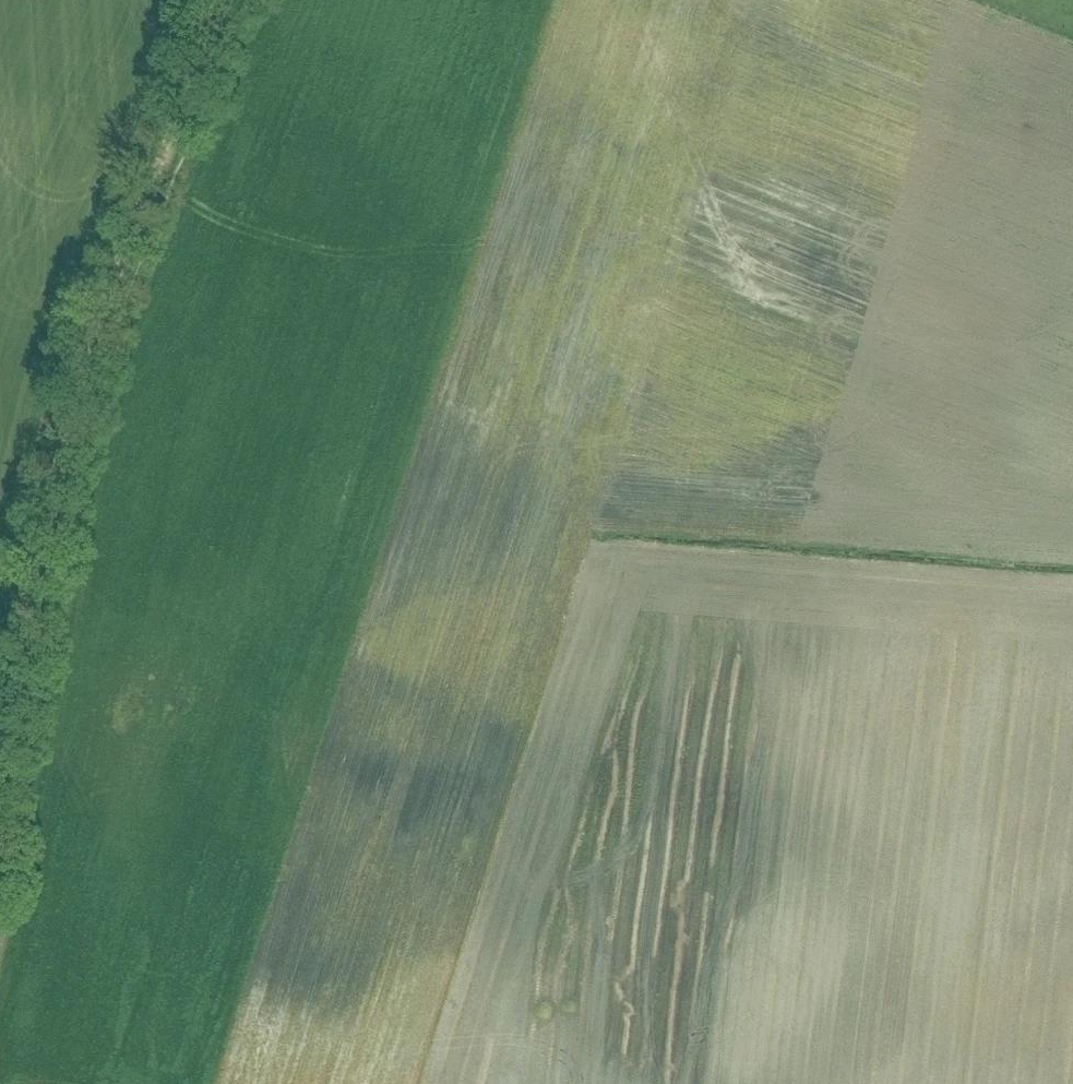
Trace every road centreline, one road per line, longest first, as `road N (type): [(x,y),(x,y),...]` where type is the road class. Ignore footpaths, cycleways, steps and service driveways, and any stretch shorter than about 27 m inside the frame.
road 1 (track): [(0,767),(71,398),(97,307),(225,0)]

